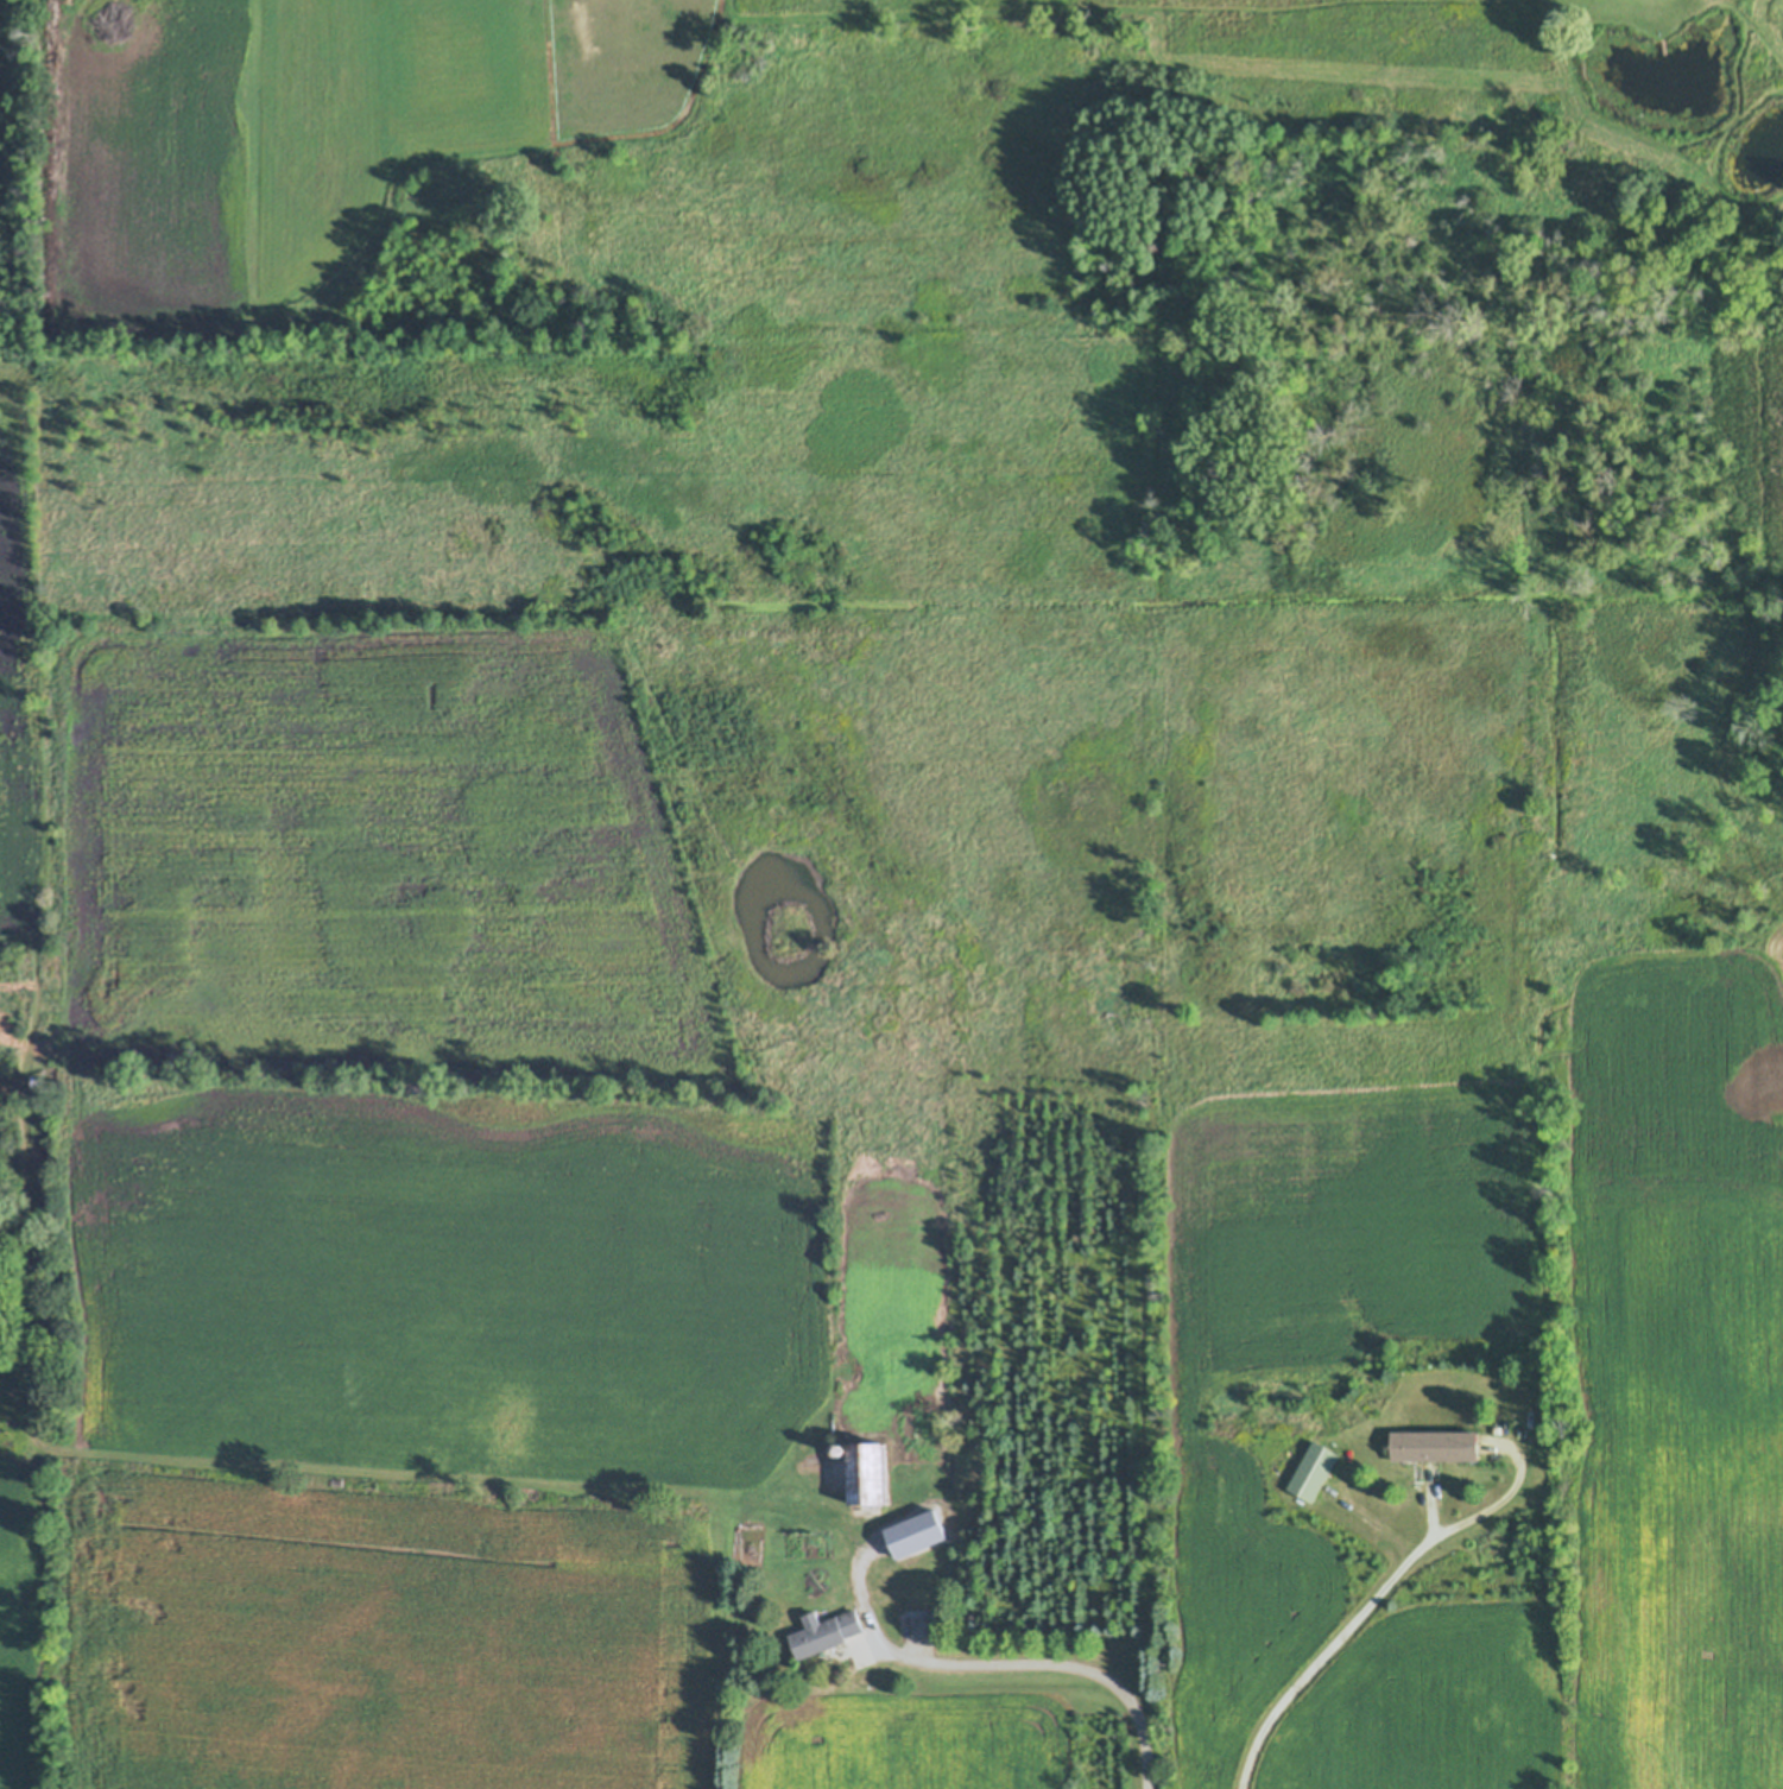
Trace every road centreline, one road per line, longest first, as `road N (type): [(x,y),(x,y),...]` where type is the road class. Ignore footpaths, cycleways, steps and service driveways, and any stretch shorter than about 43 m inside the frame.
road 1 (residential): [(1150,1788),(1137,1714),(1093,1674),(1054,1665),(925,1664),(891,1649),(878,1629)]

